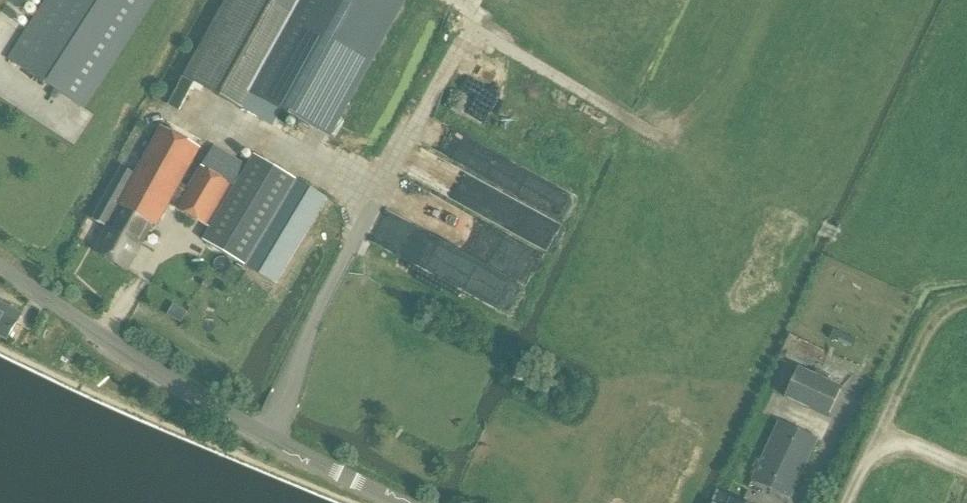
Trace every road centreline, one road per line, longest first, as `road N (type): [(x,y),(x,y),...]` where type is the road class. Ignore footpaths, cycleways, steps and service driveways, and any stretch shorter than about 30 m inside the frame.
road 1 (tertiary): [(400,502),(269,439),(105,341),(0,263)]
road 2 (track): [(846,502),(937,314),(966,301)]

